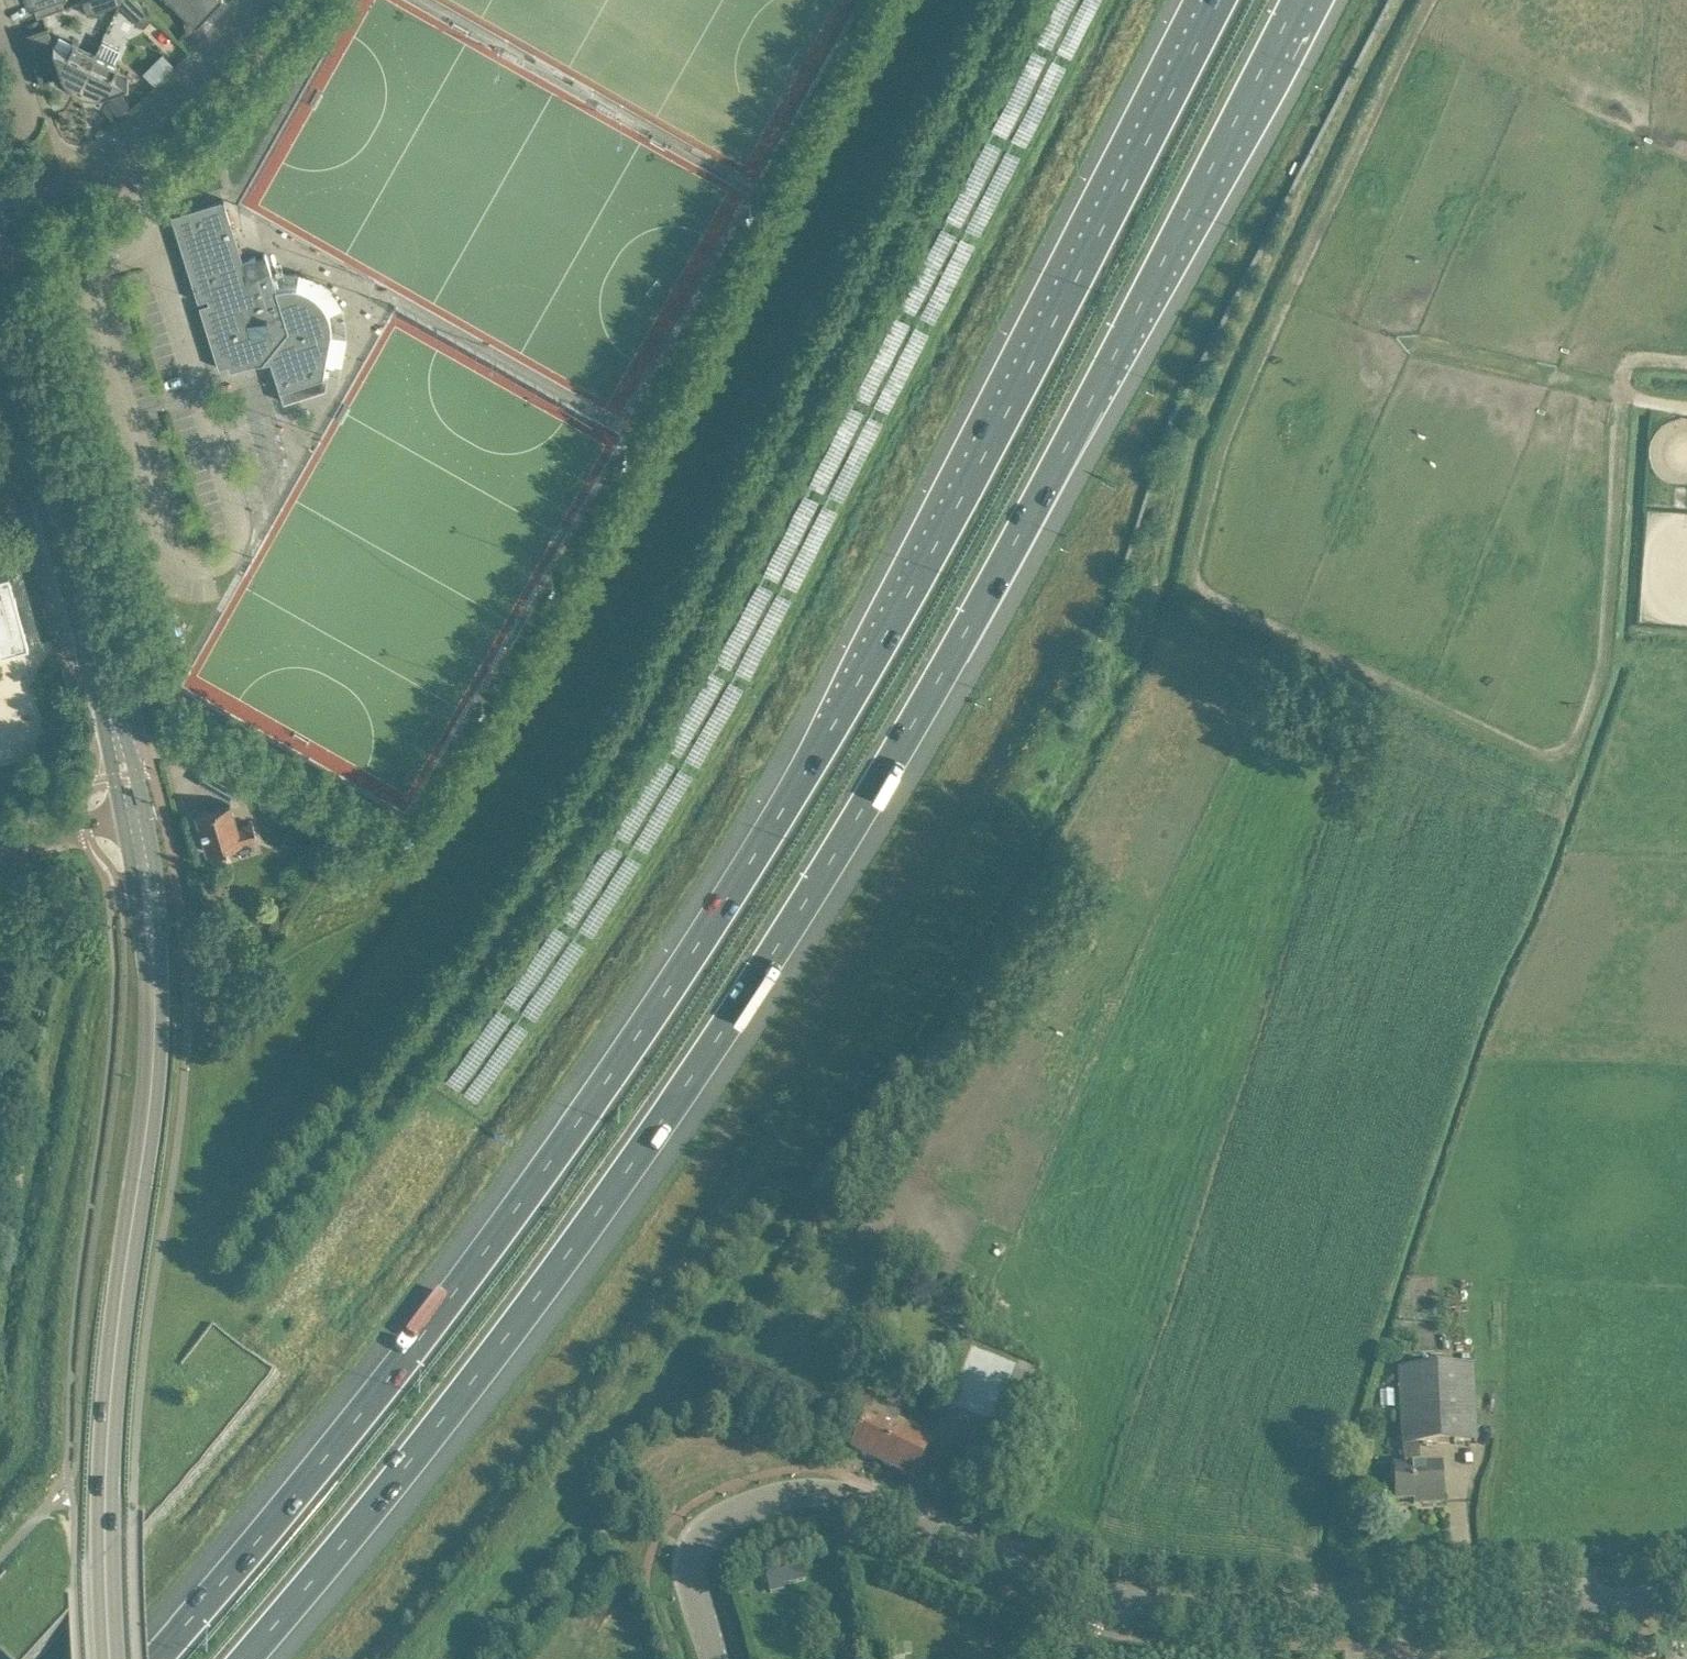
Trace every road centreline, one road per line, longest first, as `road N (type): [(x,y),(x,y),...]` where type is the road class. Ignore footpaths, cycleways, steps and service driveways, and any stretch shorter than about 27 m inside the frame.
road 1 (motorway): [(1220,0),(946,528),(712,927),(501,1233),(155,1658)]
road 2 (motorway): [(246,1658),(566,1257),(767,967),(1093,397),(1297,0)]
road 3 (secondary): [(111,1658),(108,1407),(155,1028),(146,878),(133,813)]
road 4 (unclassified): [(1101,1600),(1156,1610),(1387,1622),(1686,1606)]
road 5 (secondary): [(133,813),(0,349)]
road 6 (unclassified): [(1101,1600),(846,1499),(785,1494),(748,1508)]
road 7 (residential): [(262,0),(97,168),(0,212)]
road 8 (unclassified): [(708,1658),(689,1566),(705,1532),(748,1508)]
road 9 (unclassified): [(133,813),(0,848)]

